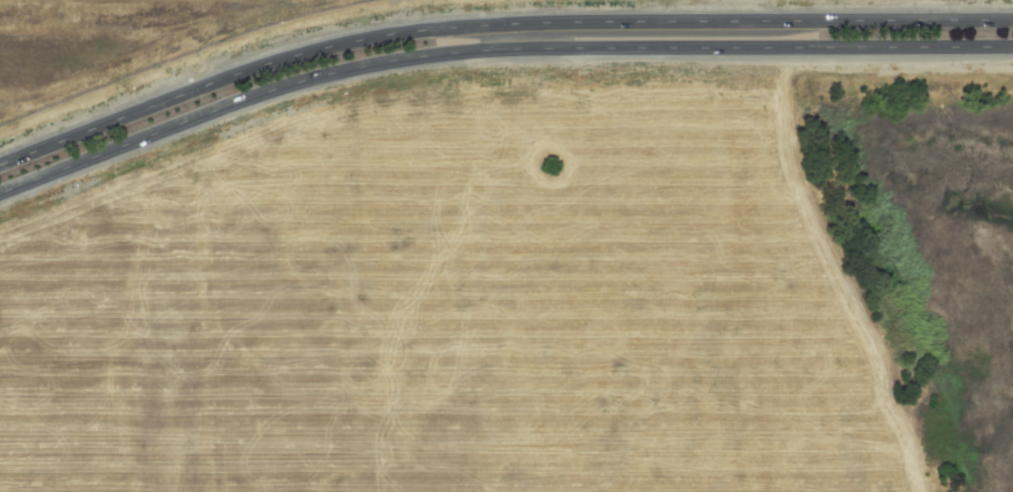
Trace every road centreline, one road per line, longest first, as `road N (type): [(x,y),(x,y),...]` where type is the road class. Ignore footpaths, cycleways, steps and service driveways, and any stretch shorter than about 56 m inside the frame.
road 1 (secondary): [(0,192),(304,79),(379,62),(483,50),(1012,45)]
road 2 (secondary): [(1012,19),(482,24),(375,36),(297,54),(0,164)]

